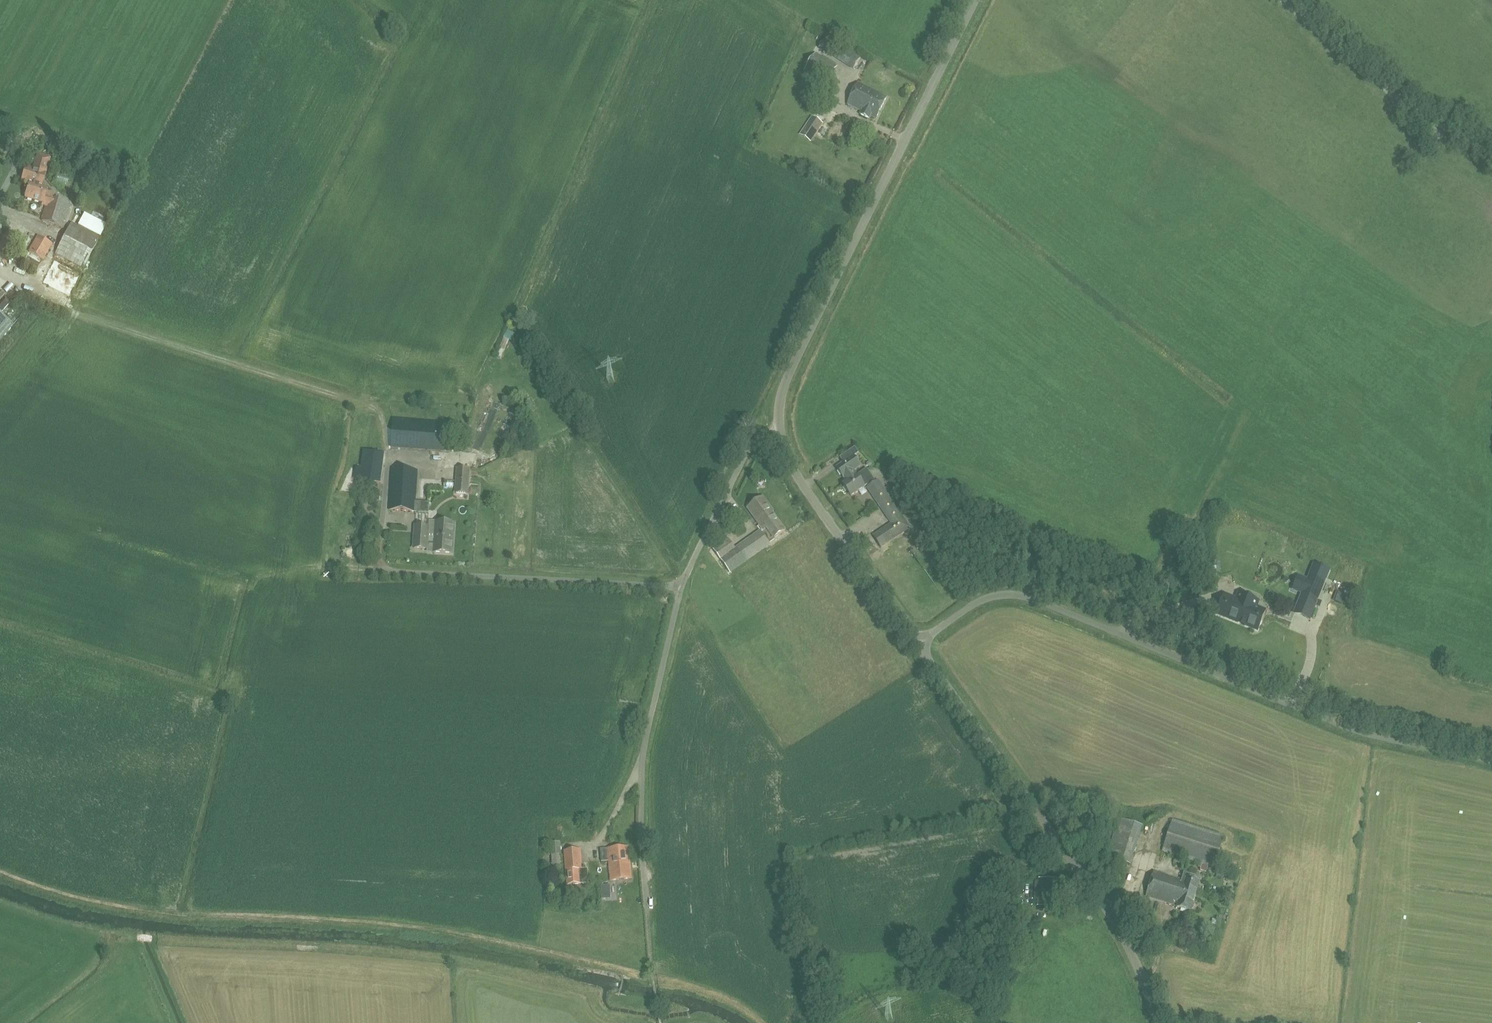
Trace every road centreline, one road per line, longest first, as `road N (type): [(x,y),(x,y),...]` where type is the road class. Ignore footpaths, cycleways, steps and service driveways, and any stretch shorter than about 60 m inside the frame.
road 1 (unclassified): [(647,915),(643,748),(682,586),(743,455),(779,431)]
road 2 (unclassified): [(779,431),(786,384),(974,0)]
road 3 (unclassified): [(1156,1022),(1112,918),(918,646)]
road 4 (unclassified): [(1491,761),(1352,729),(1124,636)]
road 5 (unclassified): [(918,646),(792,466),(779,431)]
road 6 (unclassified): [(918,646),(977,603),(1010,596),(1124,636)]

